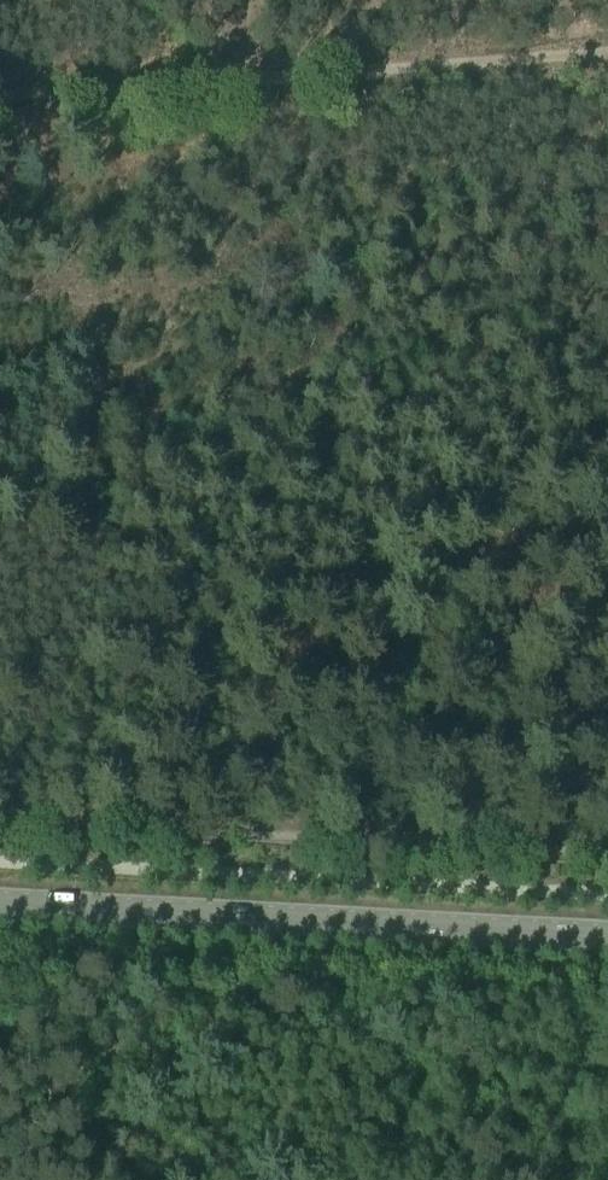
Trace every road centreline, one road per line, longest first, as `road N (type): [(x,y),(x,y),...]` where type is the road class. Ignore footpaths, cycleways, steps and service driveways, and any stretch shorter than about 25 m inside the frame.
road 1 (primary): [(607,937),(0,905)]
road 2 (track): [(607,848),(0,821)]
road 3 (track): [(607,57),(0,83)]

